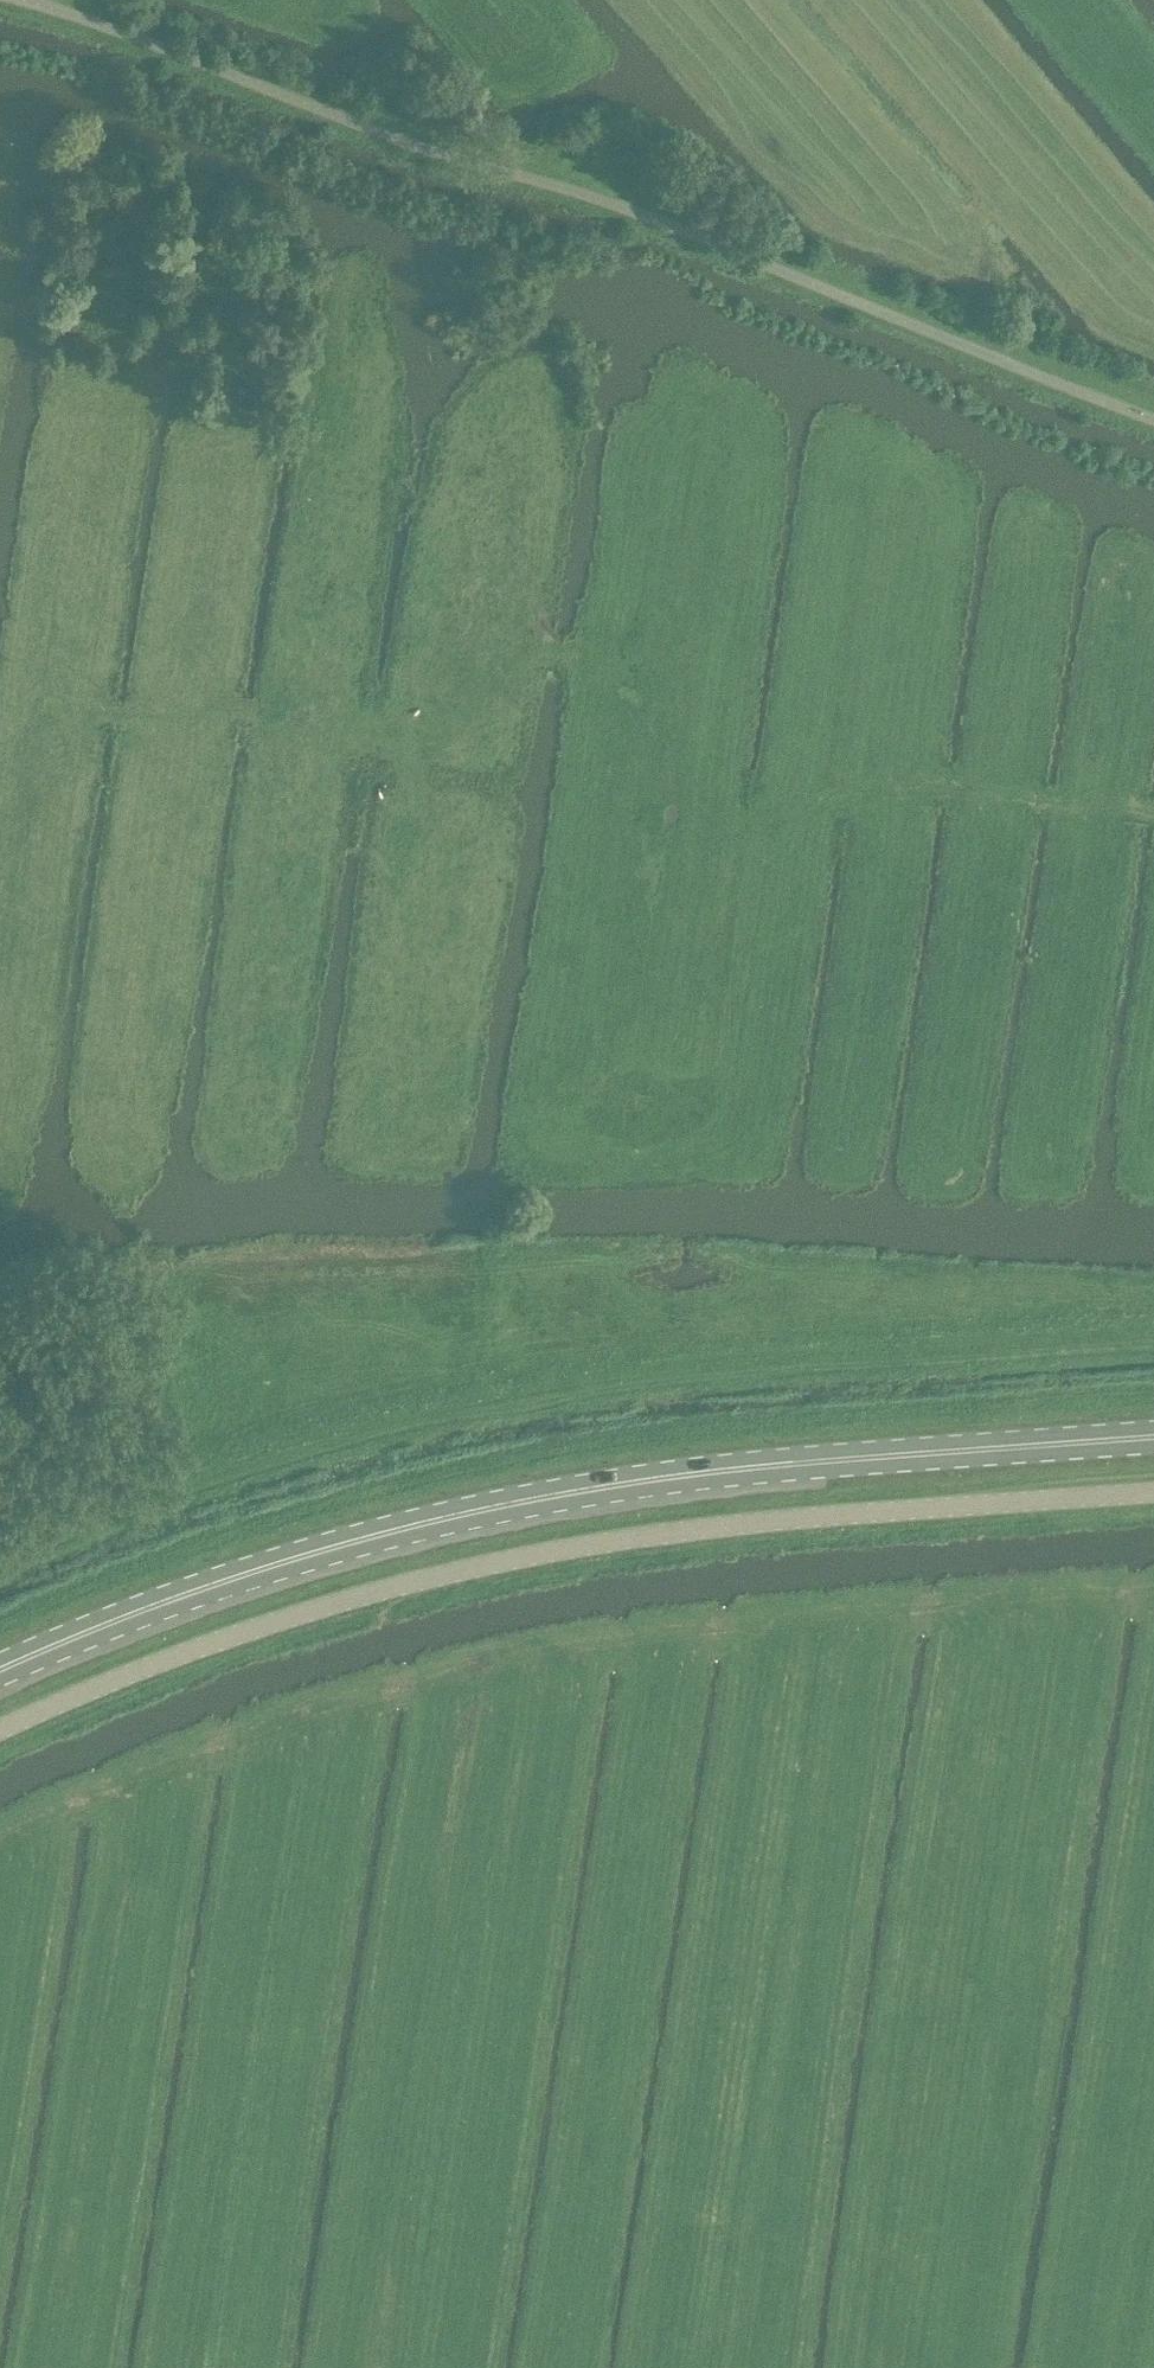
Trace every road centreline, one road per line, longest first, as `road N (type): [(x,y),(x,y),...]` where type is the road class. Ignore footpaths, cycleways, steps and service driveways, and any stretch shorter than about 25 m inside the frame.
road 1 (unclassified): [(0,1728),(285,1616),(596,1540),(835,1511),(1153,1489)]
road 2 (primary): [(0,1661),(265,1559),(535,1495),(853,1456),(1153,1434)]

